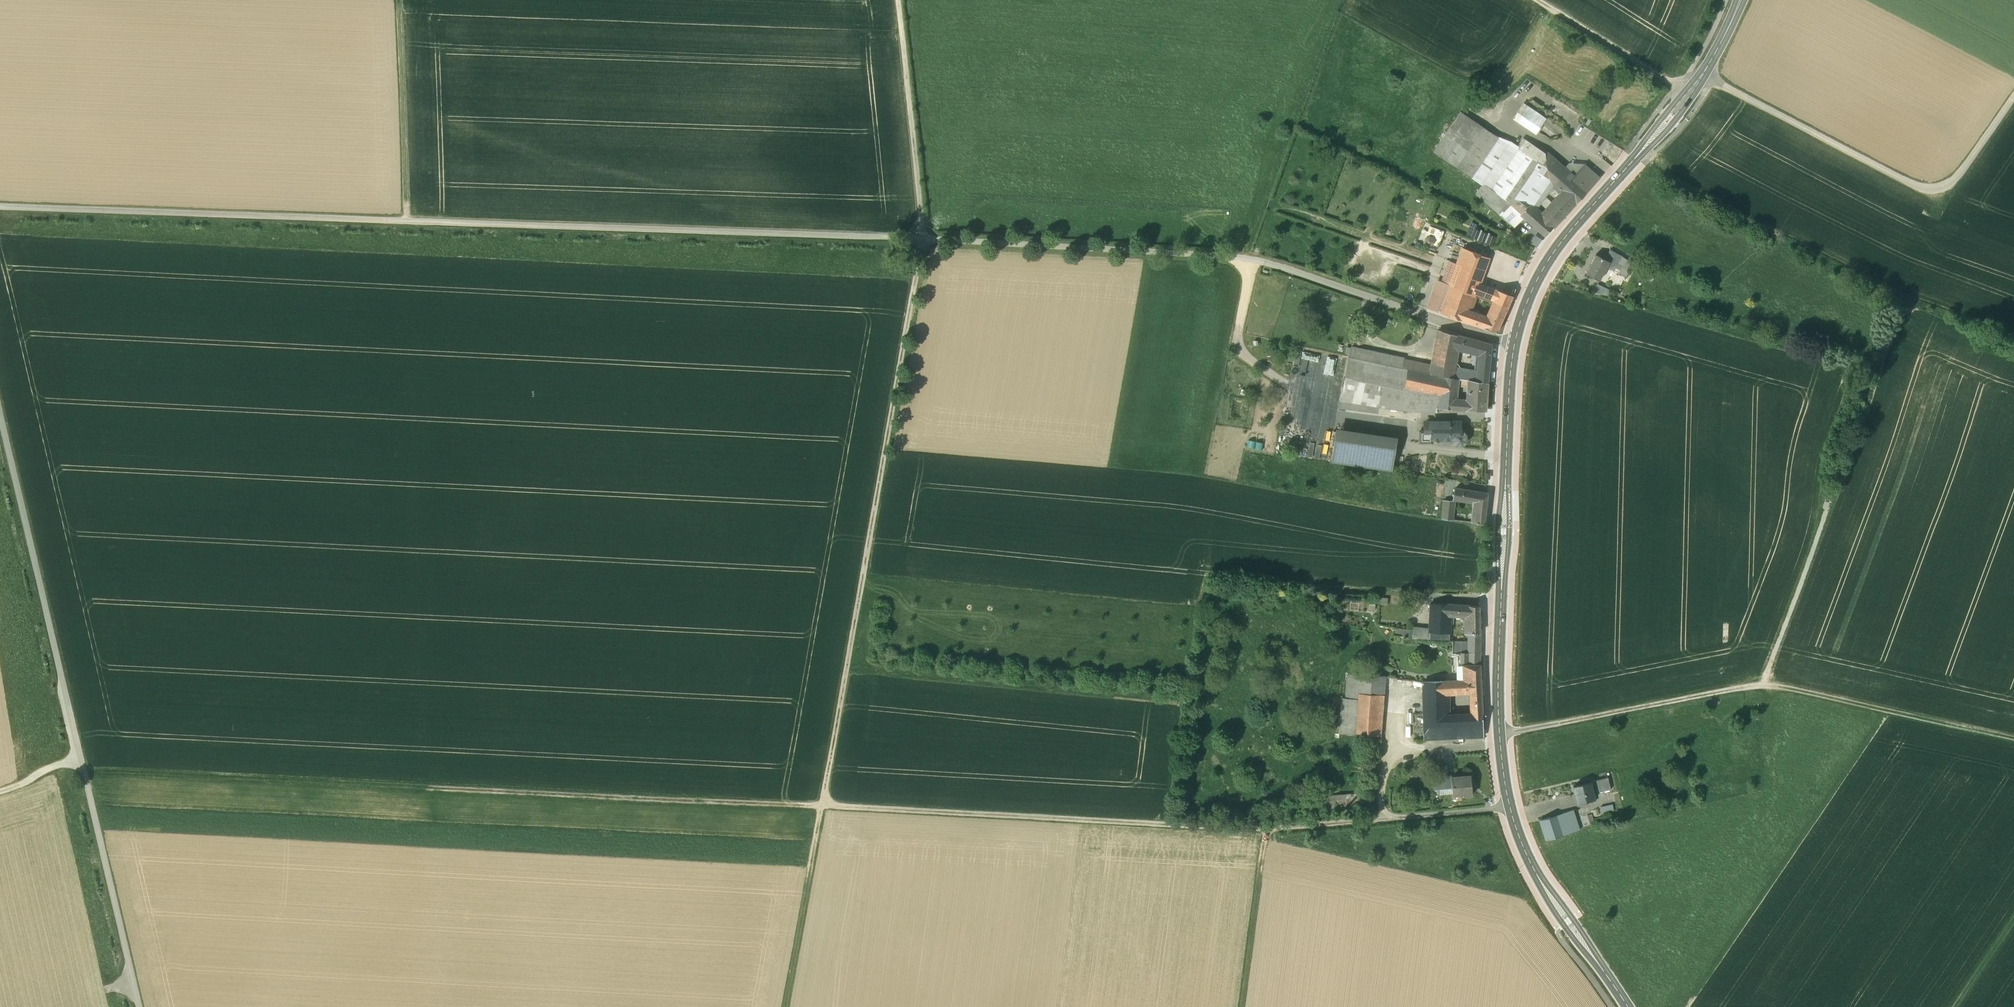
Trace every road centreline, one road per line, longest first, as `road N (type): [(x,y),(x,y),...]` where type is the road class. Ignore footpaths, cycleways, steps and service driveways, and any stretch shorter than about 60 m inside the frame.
road 1 (track): [(1252,260),(923,239),(0,206)]
road 2 (tertiary): [(1624,1006),(1524,842),(1496,740),(1500,408),(1522,308),(1551,252),(1687,99),(1740,0)]
road 3 (track): [(821,807),(923,239),(897,0)]
road 4 (track): [(821,807),(85,778)]
road 5 (track): [(1512,809),(1253,829),(821,807)]
road 6 (track): [(0,423),(139,1006)]
road 7 (track): [(1496,740),(1769,690),(2013,741)]
road 8 (track): [(2013,97),(1955,181),(1933,190),(1703,75)]
road 9 (track): [(407,221),(405,0)]
road 10 (track): [(784,1006),(821,807)]
road 11 (track): [(1534,0),(1687,99)]
road 12 (track): [(1239,1006),(1265,829)]
road 13 (track): [(1769,690),(1825,534)]

